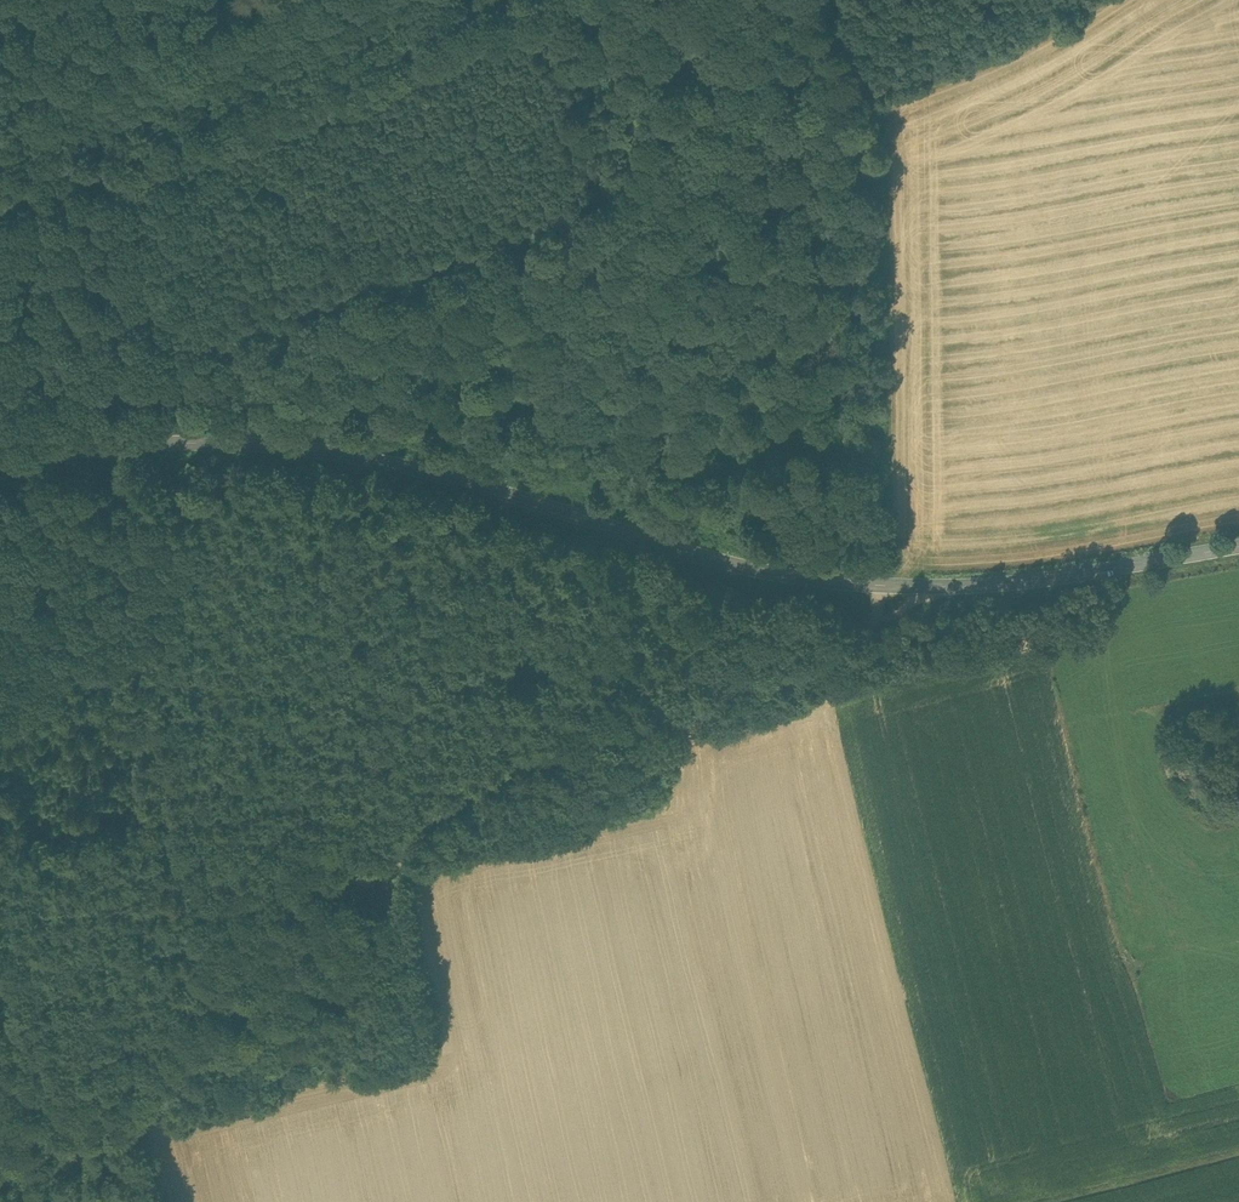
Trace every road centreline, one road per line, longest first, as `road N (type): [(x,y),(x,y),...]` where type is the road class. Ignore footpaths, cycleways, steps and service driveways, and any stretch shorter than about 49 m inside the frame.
road 1 (secondary): [(1238,547),(987,588),(884,589),(711,560),(411,467),(224,439),(95,447),(0,466)]
road 2 (track): [(884,589),(872,626),(819,656),(496,772),(442,804),(401,840),(356,964),(125,1128)]
road 3 (track): [(264,0),(66,76),(0,91)]
road 4 (track): [(1238,1151),(1045,1201)]
road 5 (track): [(125,1128),(0,1168)]

